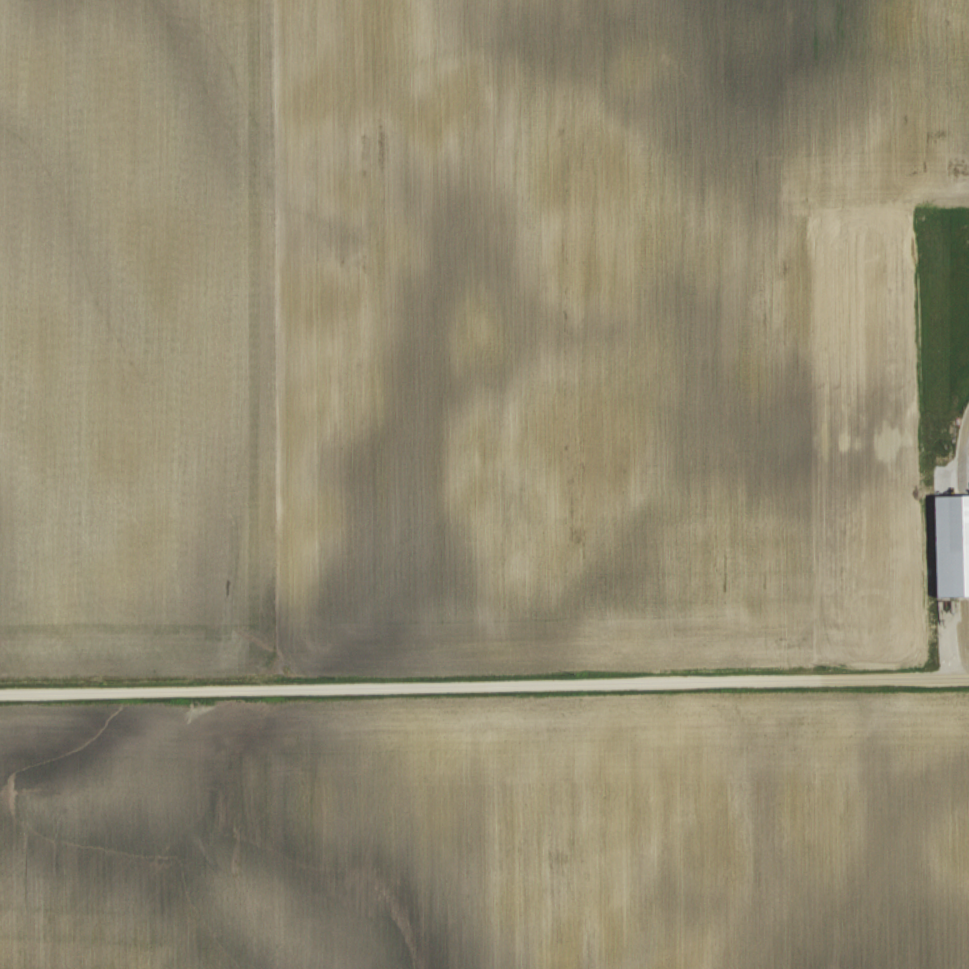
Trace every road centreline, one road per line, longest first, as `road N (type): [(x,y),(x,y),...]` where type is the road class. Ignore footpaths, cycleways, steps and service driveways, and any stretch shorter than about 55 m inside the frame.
road 1 (residential): [(0,692),(968,676)]

